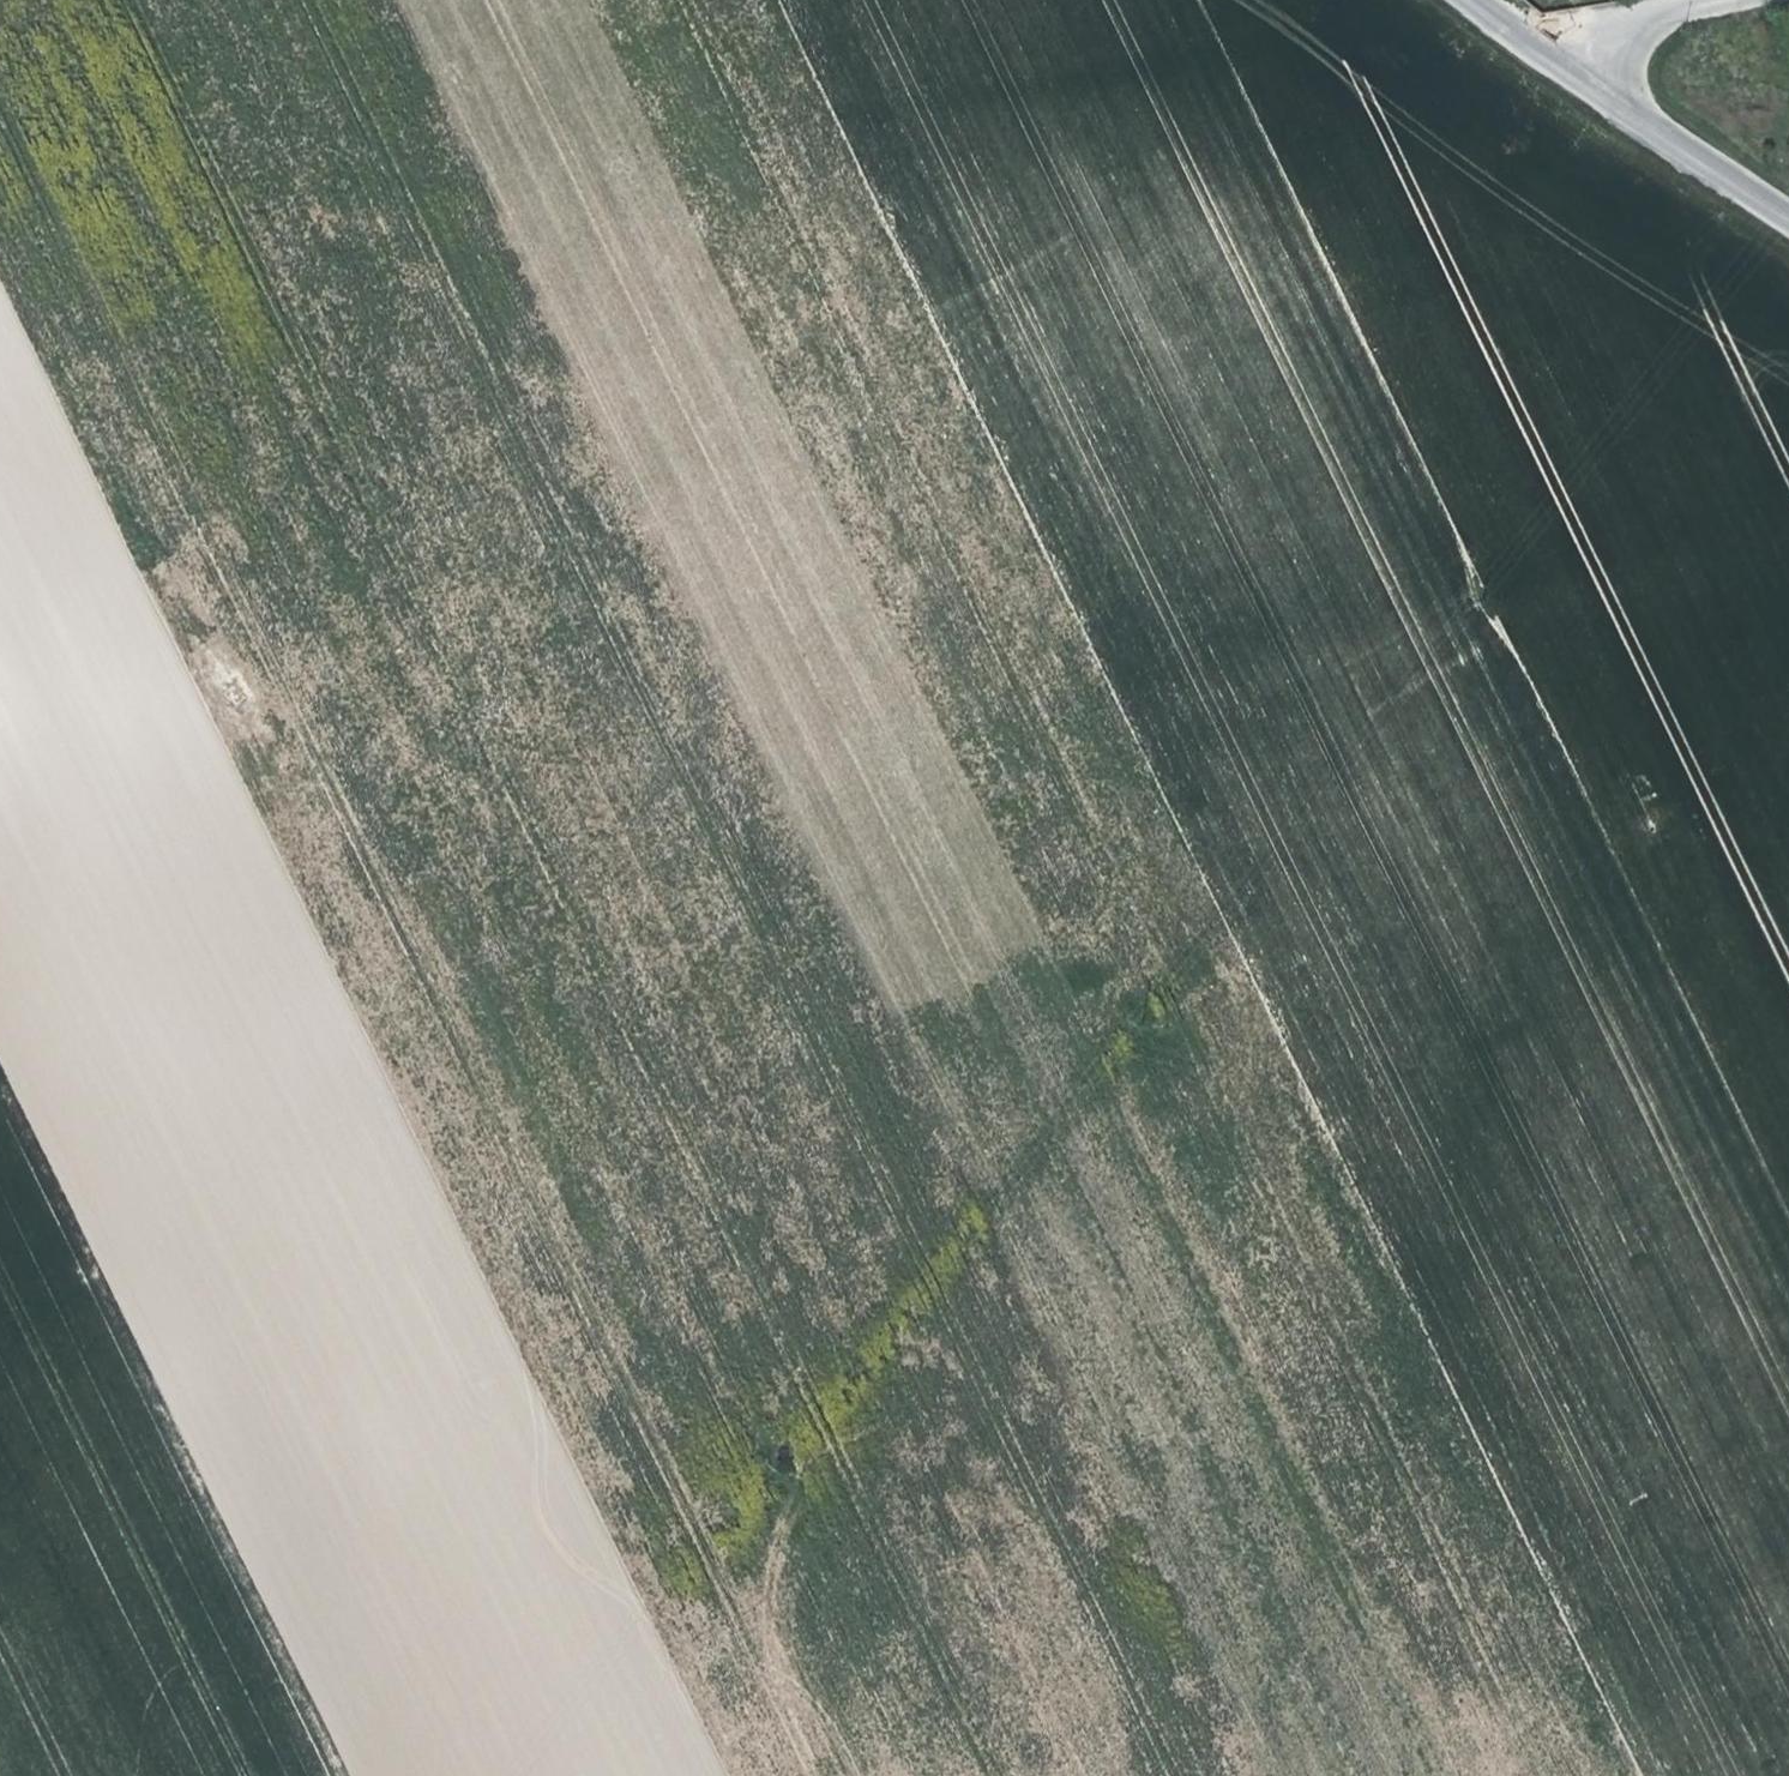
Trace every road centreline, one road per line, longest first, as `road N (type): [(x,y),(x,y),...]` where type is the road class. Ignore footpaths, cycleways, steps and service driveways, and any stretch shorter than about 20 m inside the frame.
road 1 (unclassified): [(1788,219),(1563,60)]
road 2 (unclassified): [(1716,0),(1643,13),(1563,60)]

